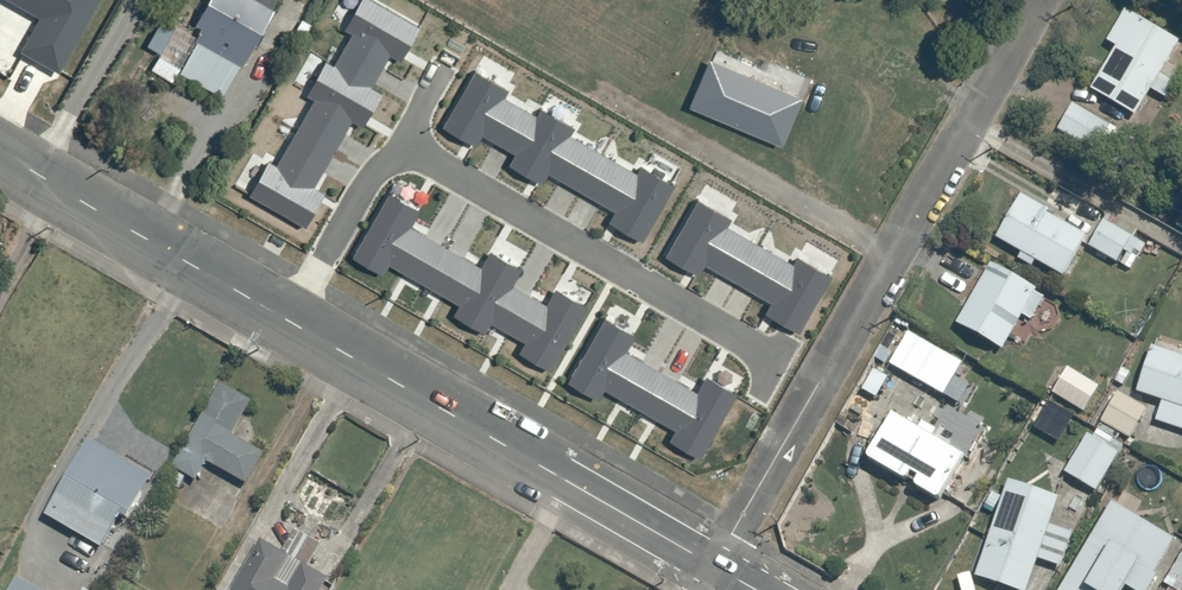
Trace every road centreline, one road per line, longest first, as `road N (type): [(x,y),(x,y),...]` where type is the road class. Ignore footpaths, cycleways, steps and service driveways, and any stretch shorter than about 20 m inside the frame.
road 1 (residential): [(0,154),(718,568)]
road 2 (residential): [(1035,0),(718,568)]

